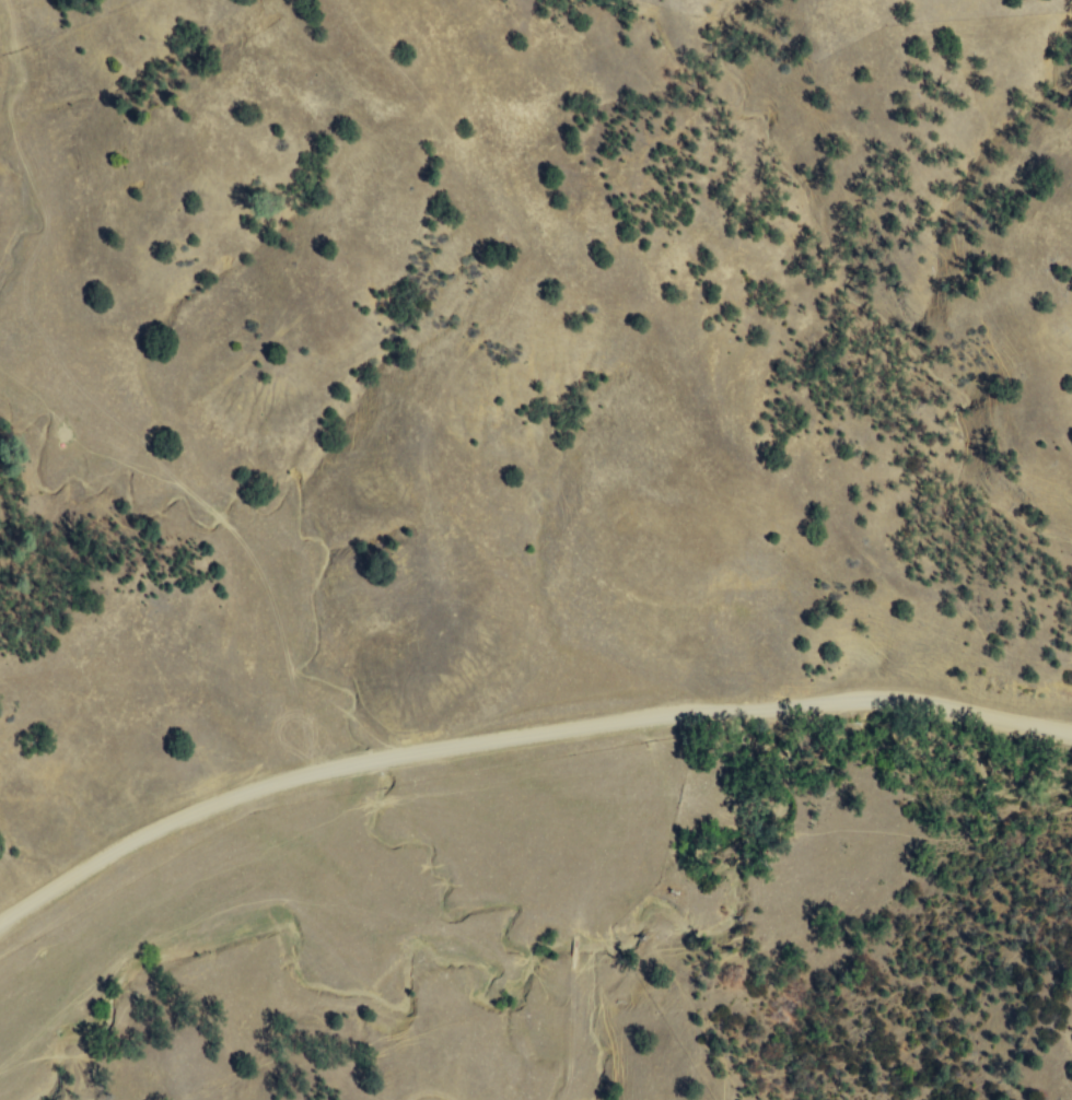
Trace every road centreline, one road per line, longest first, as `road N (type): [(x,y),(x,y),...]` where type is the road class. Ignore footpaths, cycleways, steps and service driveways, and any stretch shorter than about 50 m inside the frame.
road 1 (residential): [(0,931),(182,821),(372,762),(684,714),(888,699),(1071,730)]

